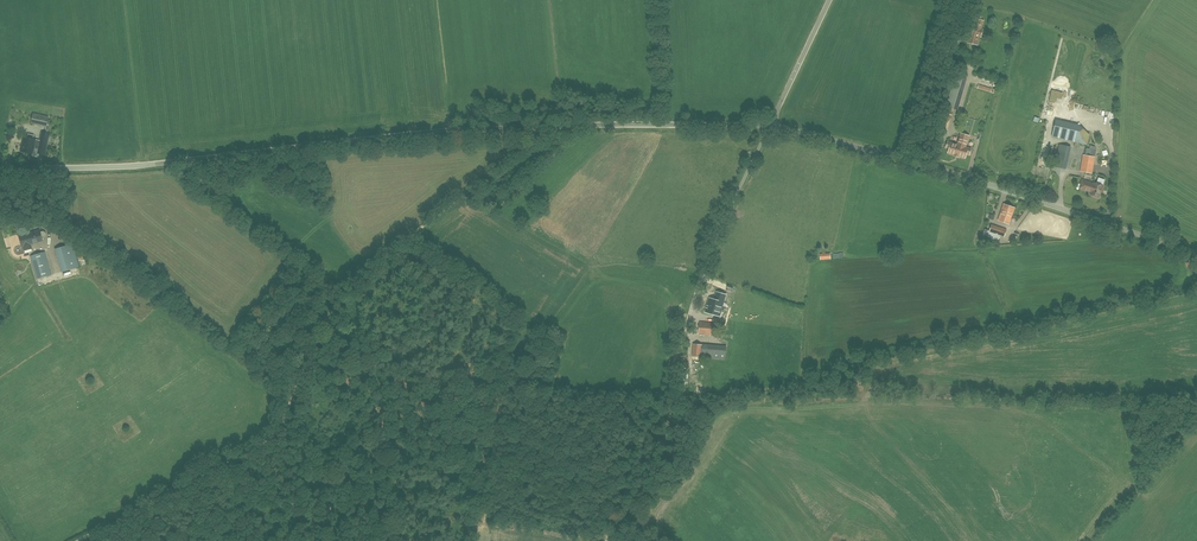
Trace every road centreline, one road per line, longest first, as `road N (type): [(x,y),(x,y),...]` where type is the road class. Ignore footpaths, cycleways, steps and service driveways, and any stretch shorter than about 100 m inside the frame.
road 1 (unclassified): [(157,165),(441,131),(770,126)]
road 2 (unclassified): [(1196,253),(946,171),(770,126)]
road 3 (track): [(82,540),(262,445),(313,349)]
road 4 (track): [(345,285),(544,126)]
road 5 (unclassified): [(685,331),(716,238),(770,126)]
road 6 (track): [(659,540),(639,508),(666,438),(685,331)]
road 7 (unclassified): [(157,165),(0,171)]
road 8 (unclassified): [(770,126),(829,0)]

